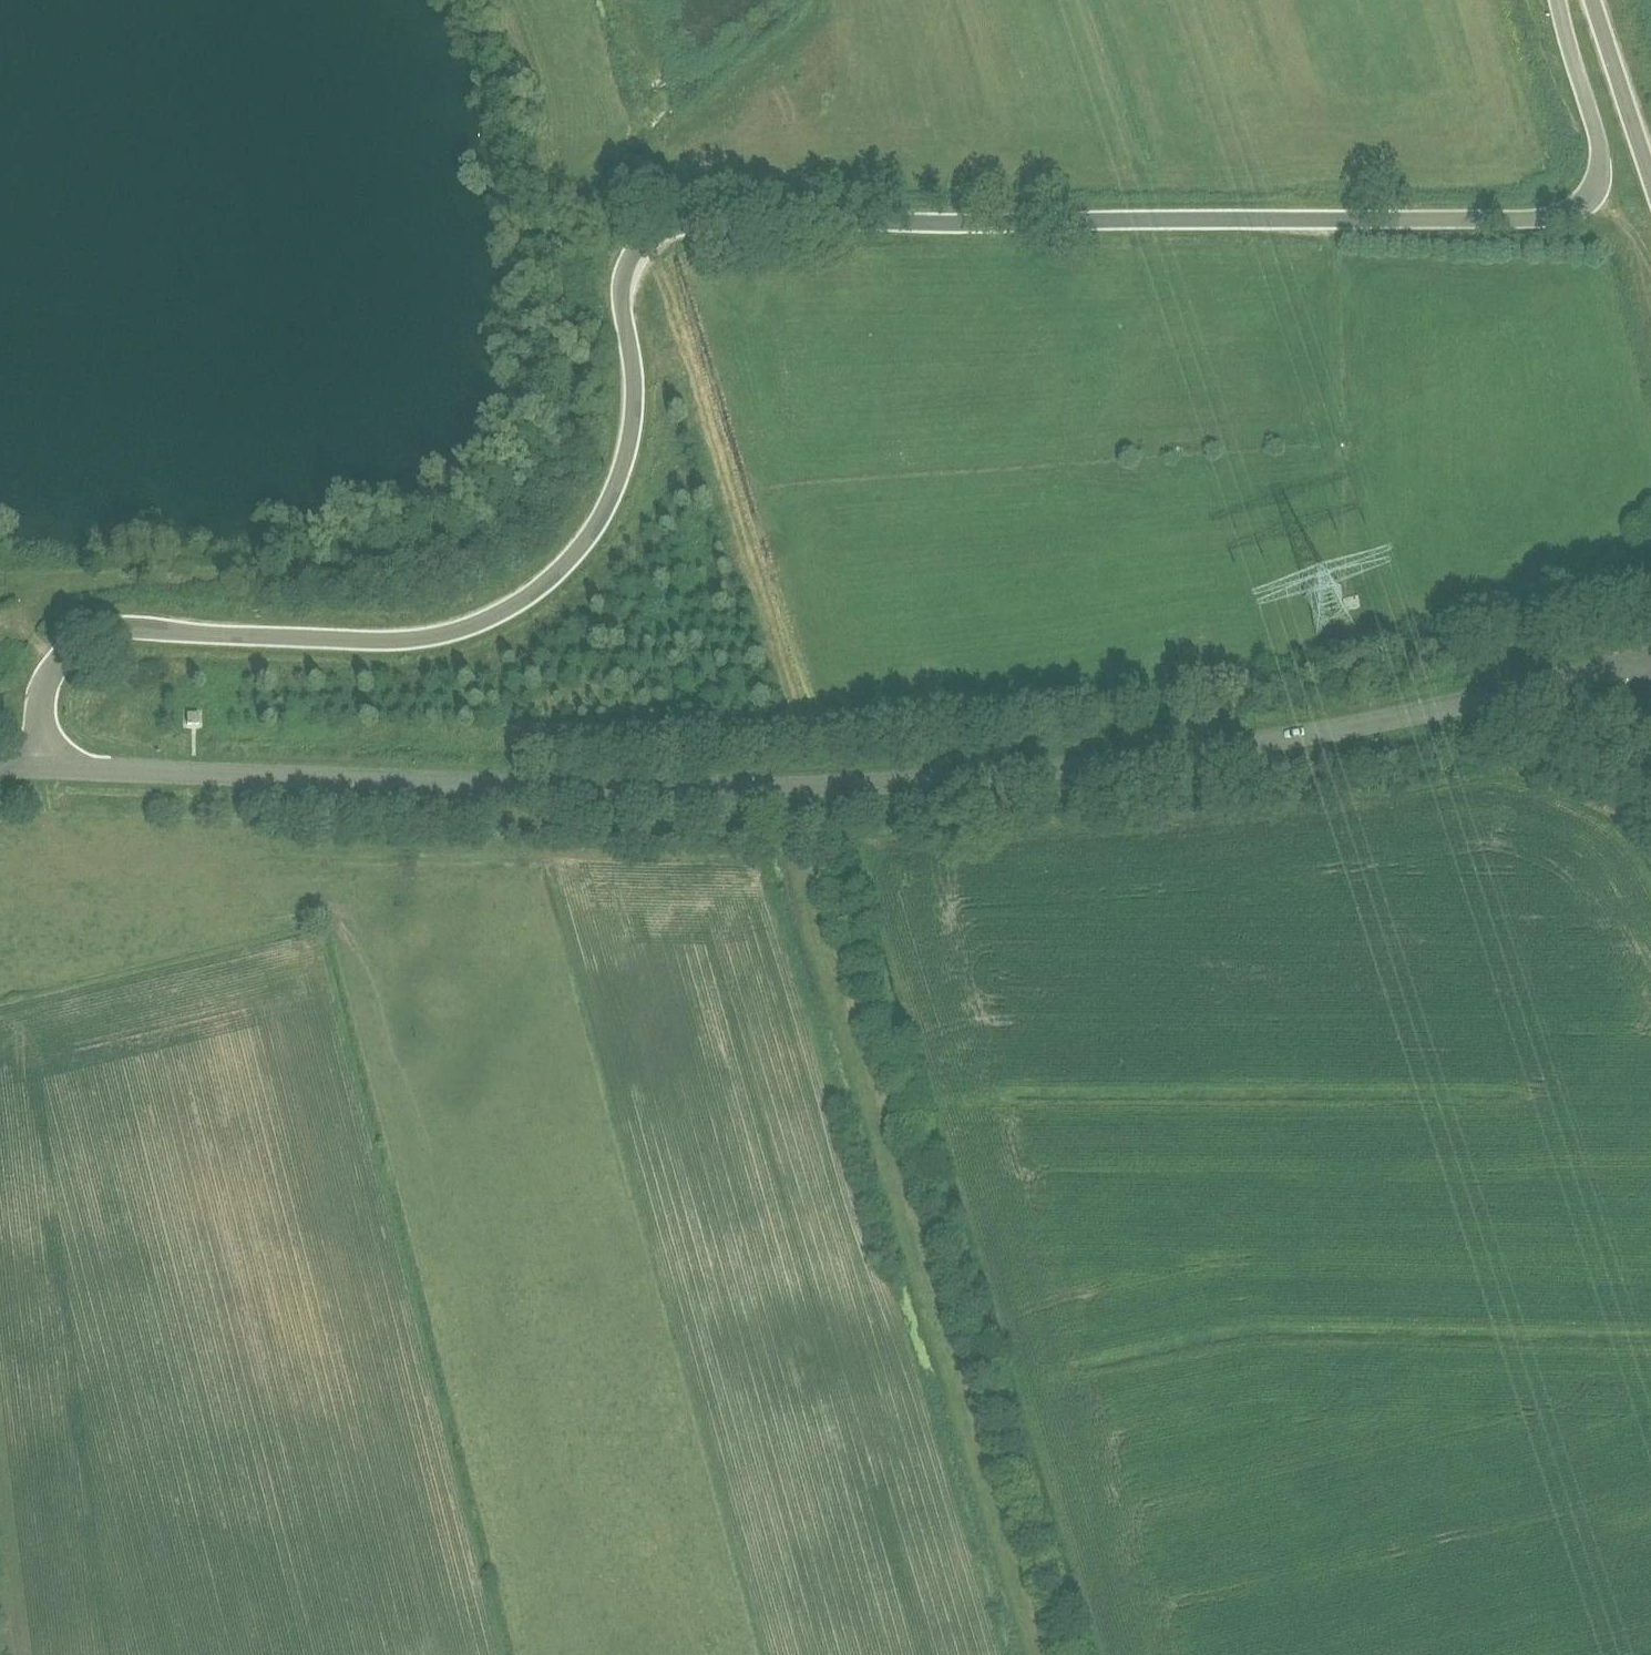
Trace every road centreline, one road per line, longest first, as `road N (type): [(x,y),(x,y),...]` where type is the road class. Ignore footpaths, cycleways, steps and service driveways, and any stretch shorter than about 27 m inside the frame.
road 1 (unclassified): [(39,767),(45,684),(67,647),(85,635),(122,627),(405,641),(472,627),(530,594),(595,526),(622,468),(635,389),(620,289),(630,256),(656,234),(686,222),(721,221),(1565,214),(1590,204),(1603,168),(1558,0)]
road 2 (unclassified): [(39,767),(582,791),(794,791),(1240,746),(1438,710),(1650,658)]
road 3 (unclassified): [(1595,0),(1650,171)]

